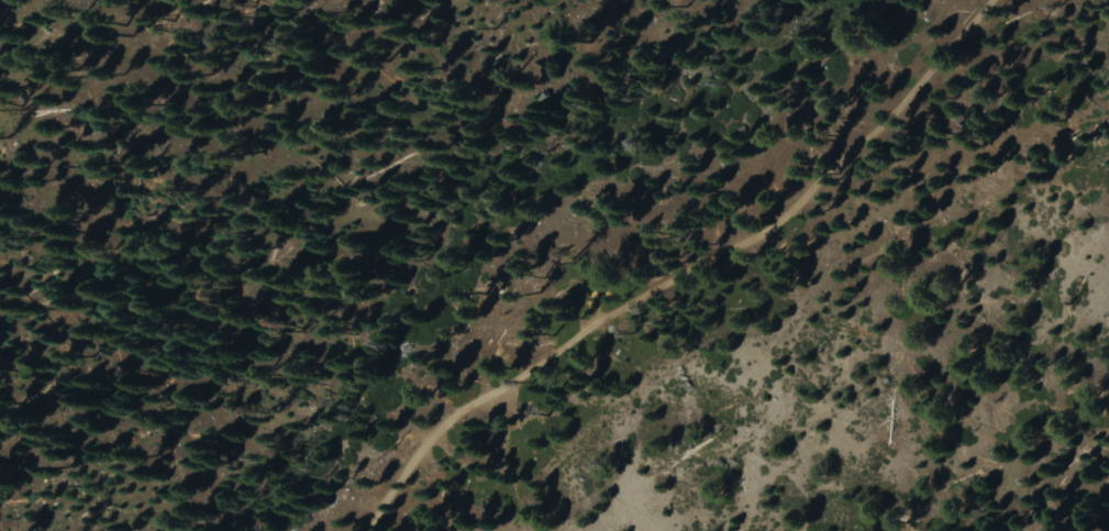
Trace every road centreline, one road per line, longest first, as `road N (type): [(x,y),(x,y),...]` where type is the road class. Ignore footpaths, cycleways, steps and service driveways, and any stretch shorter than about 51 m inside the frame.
road 1 (track): [(363,530),(422,434),(587,328),(620,289),(664,193),(873,56),(920,0)]

